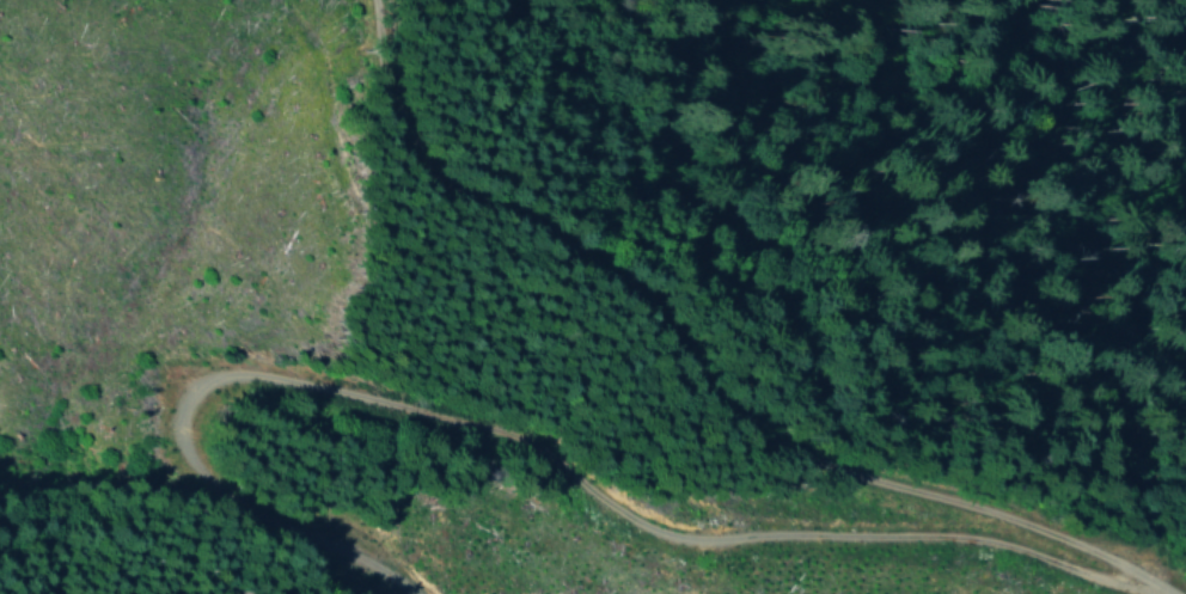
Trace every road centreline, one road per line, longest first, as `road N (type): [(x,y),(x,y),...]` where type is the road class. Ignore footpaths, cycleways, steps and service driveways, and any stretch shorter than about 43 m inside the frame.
road 1 (track): [(335,551),(247,525),(194,467),(190,420),(245,394),(338,384),(461,428),(563,492),(704,525),(1008,520)]
road 2 (track): [(1174,593),(1008,520),(772,435),(733,405),(650,316),(516,219),(417,167),(390,130),(388,0)]

